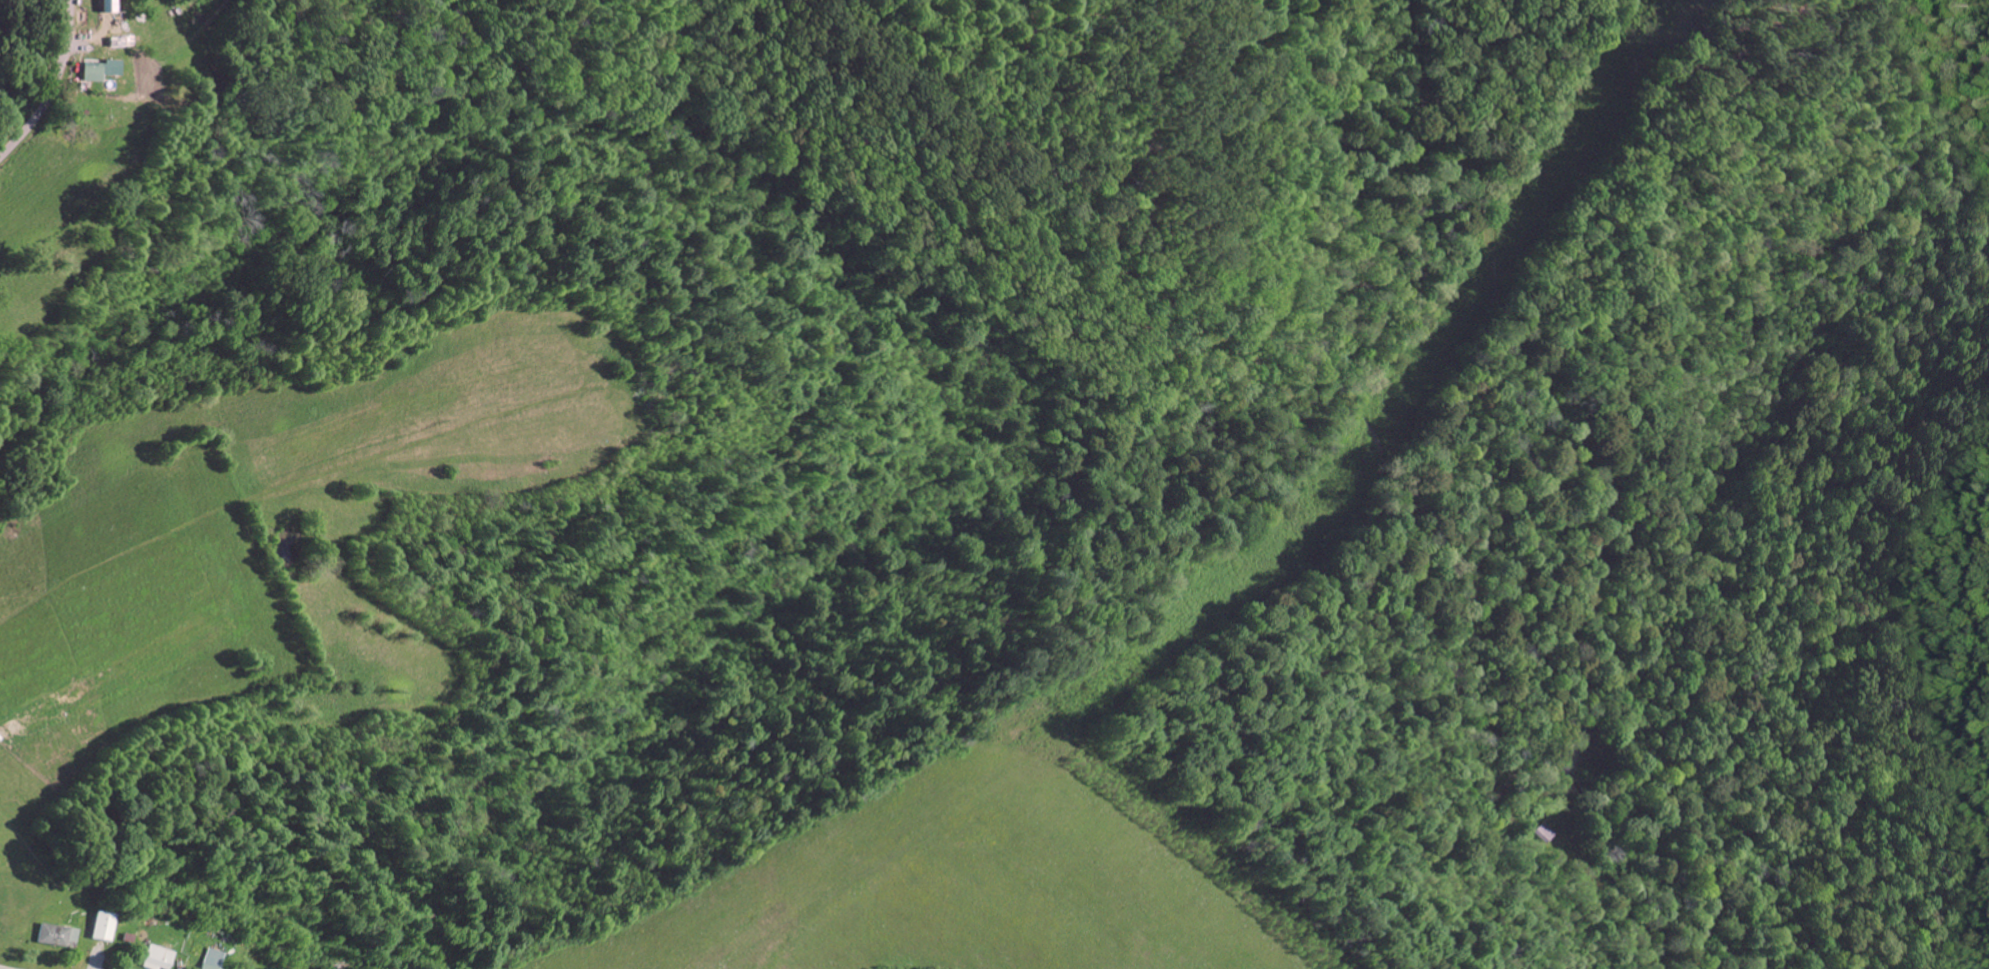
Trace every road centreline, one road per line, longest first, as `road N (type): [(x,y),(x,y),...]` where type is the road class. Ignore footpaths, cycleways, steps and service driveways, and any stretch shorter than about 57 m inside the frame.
road 1 (residential): [(0,157),(51,89),(67,0)]

